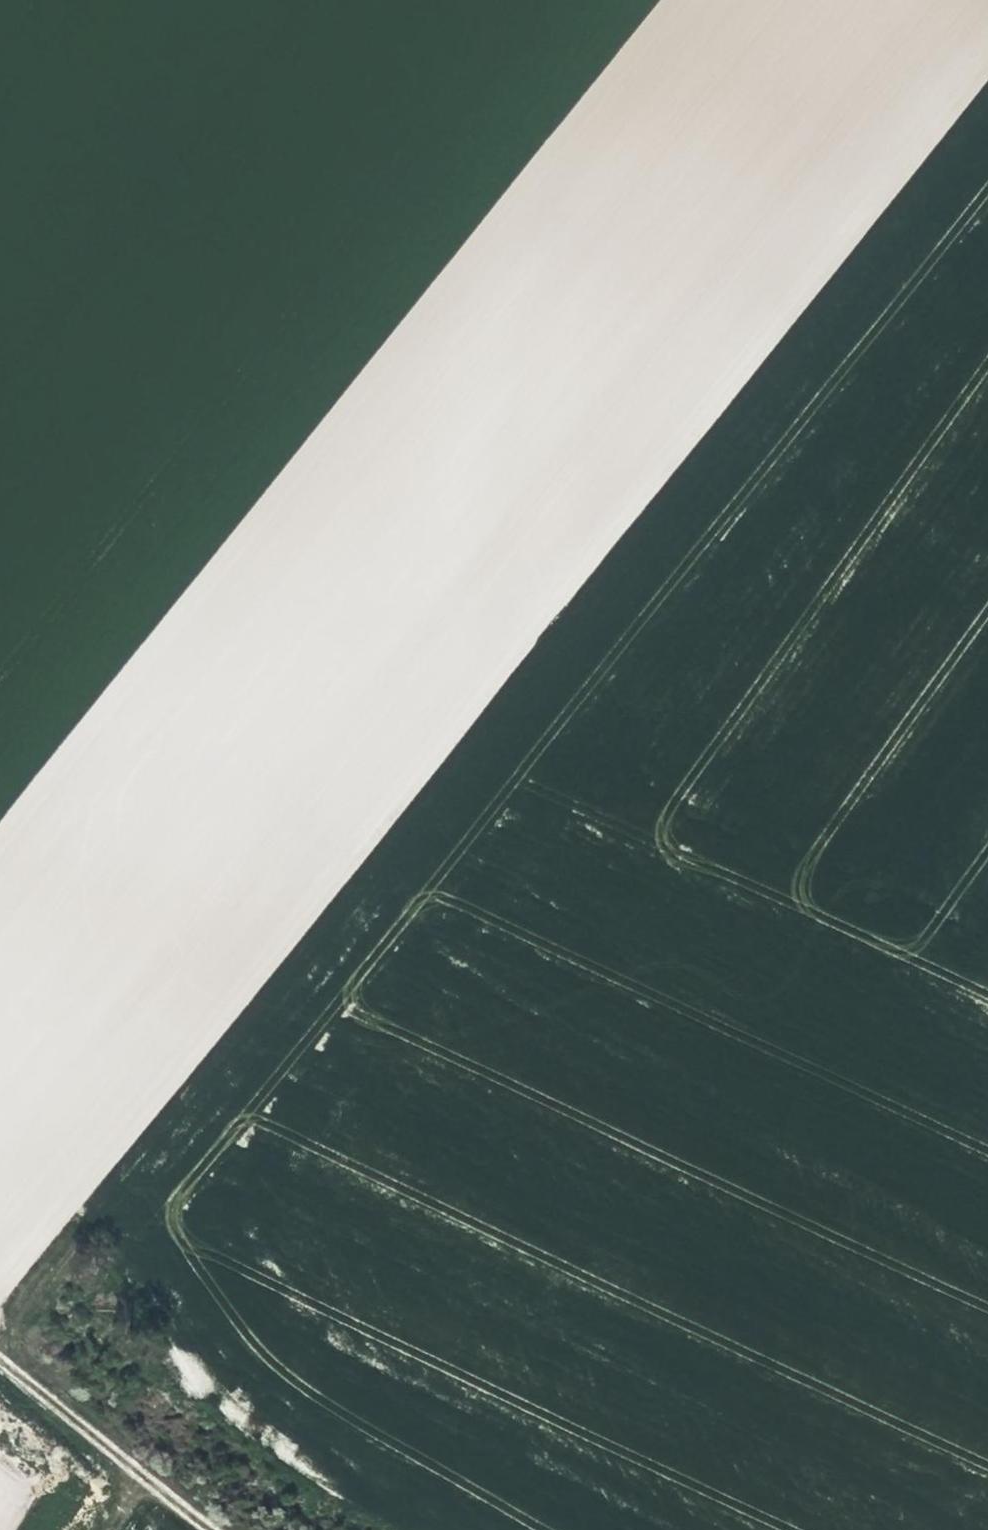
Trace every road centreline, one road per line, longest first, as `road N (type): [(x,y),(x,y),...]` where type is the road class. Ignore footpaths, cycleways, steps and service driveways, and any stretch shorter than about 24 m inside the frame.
road 1 (track): [(0,1360),(209,1529)]

